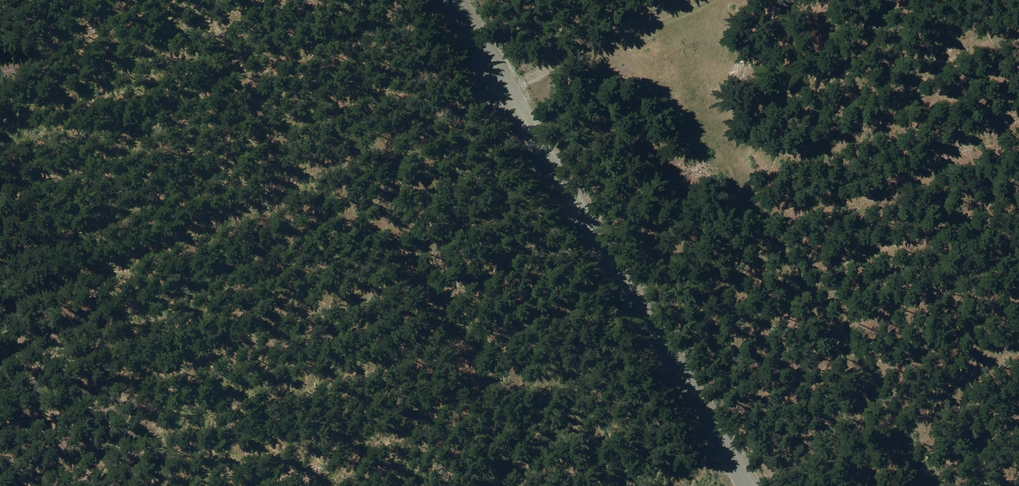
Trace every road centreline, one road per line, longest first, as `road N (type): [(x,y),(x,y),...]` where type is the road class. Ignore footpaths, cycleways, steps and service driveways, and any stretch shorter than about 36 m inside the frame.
road 1 (unclassified): [(419,0),(718,485)]
road 2 (track): [(0,335),(496,124)]
road 3 (track): [(772,0),(496,124)]

